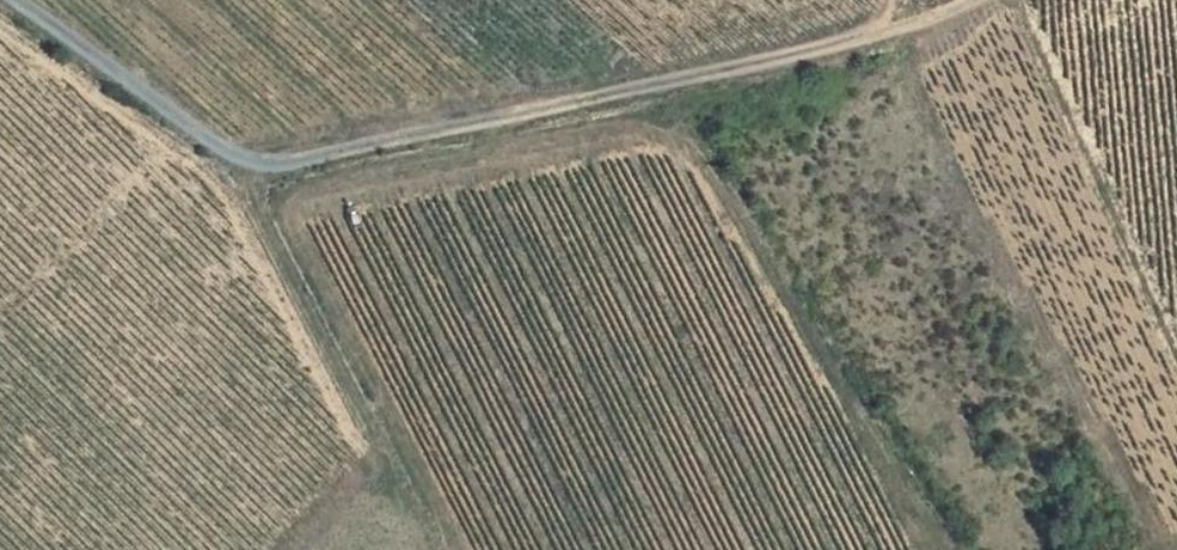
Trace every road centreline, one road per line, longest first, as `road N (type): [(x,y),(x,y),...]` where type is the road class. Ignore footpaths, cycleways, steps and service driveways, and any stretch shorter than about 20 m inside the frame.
road 1 (track): [(487,128),(491,156),(629,130),(682,137),(837,374),(933,549)]
road 2 (track): [(291,159),(487,128),(848,44),(974,0)]
road 3 (track): [(291,159),(260,162),(213,140),(18,0)]

